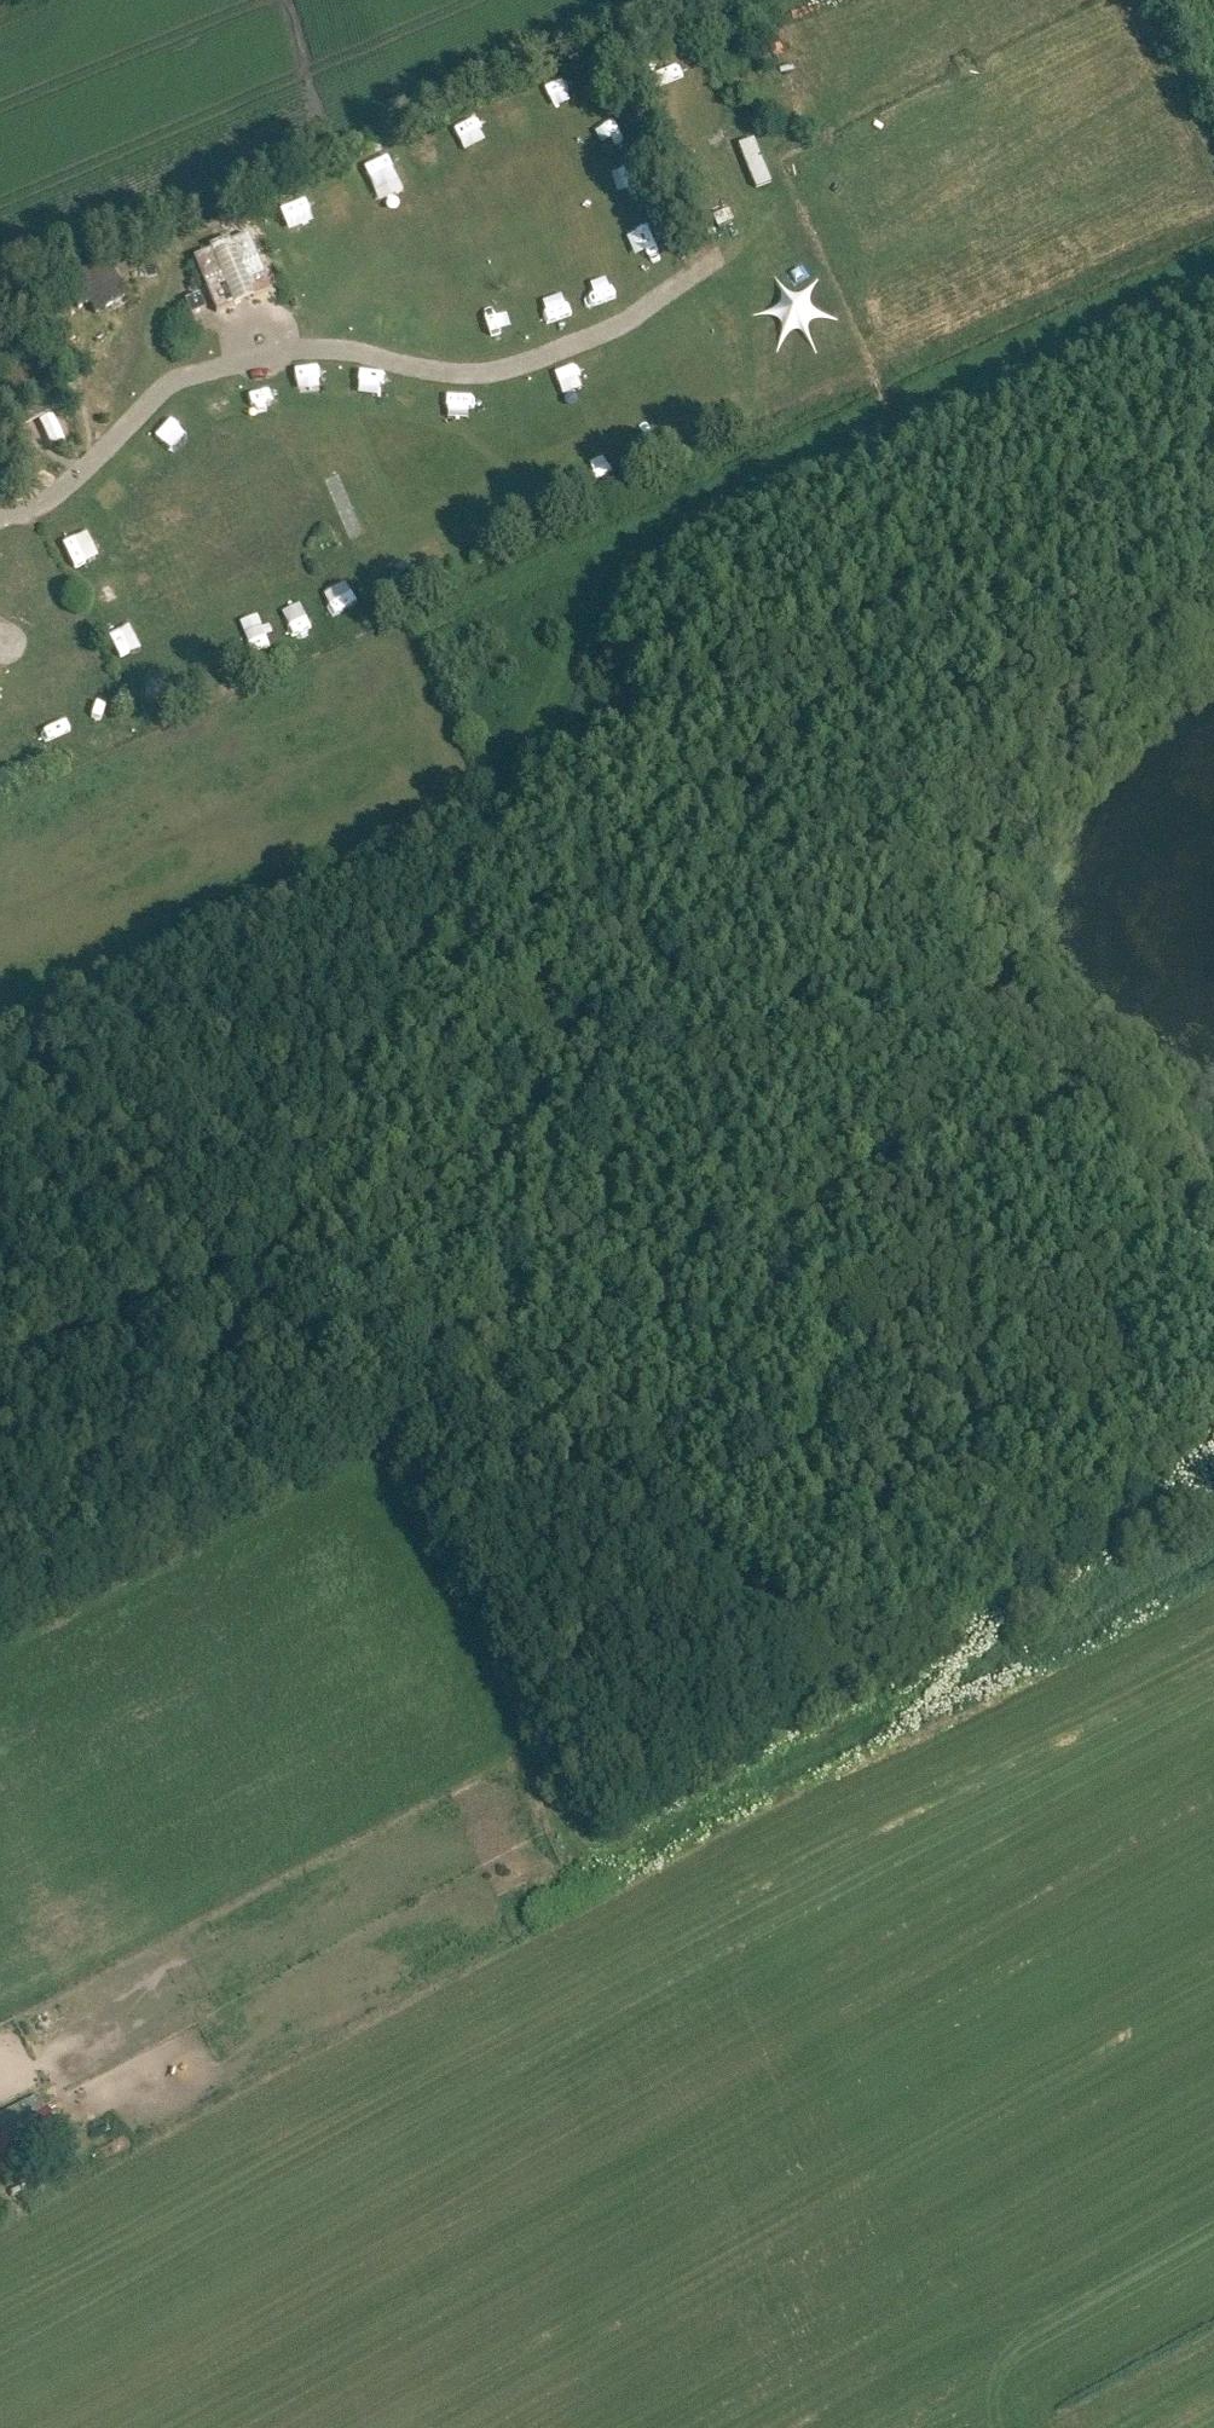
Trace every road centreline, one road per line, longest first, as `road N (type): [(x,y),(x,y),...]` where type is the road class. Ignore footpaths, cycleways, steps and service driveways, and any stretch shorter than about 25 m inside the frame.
road 1 (track): [(0,1349),(284,1224),(661,525),(1213,270)]

